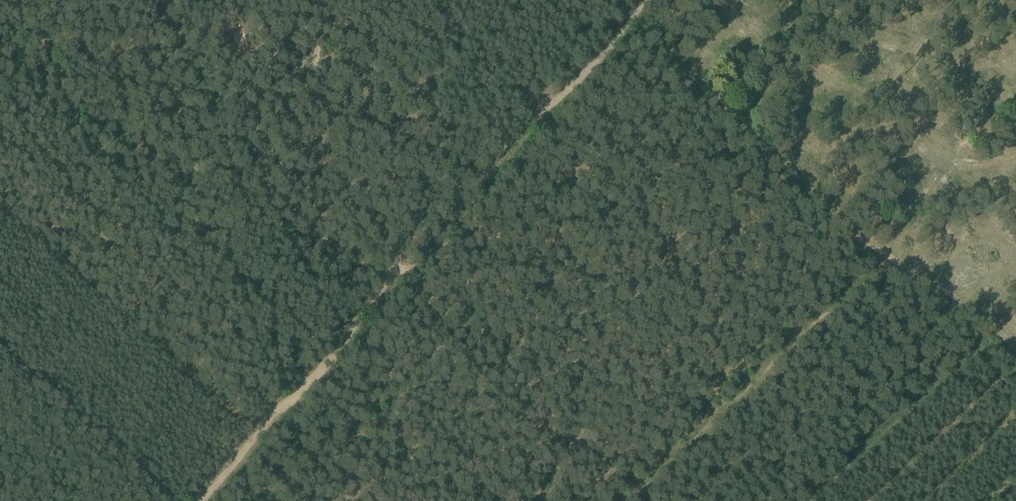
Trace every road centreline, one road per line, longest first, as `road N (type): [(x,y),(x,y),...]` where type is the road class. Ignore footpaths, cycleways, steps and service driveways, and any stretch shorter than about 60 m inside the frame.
road 1 (track): [(212,0),(251,73),(263,170),(297,220),(387,283),(457,197),(633,20),(620,0)]
road 2 (track): [(387,283),(328,365),(198,500)]

